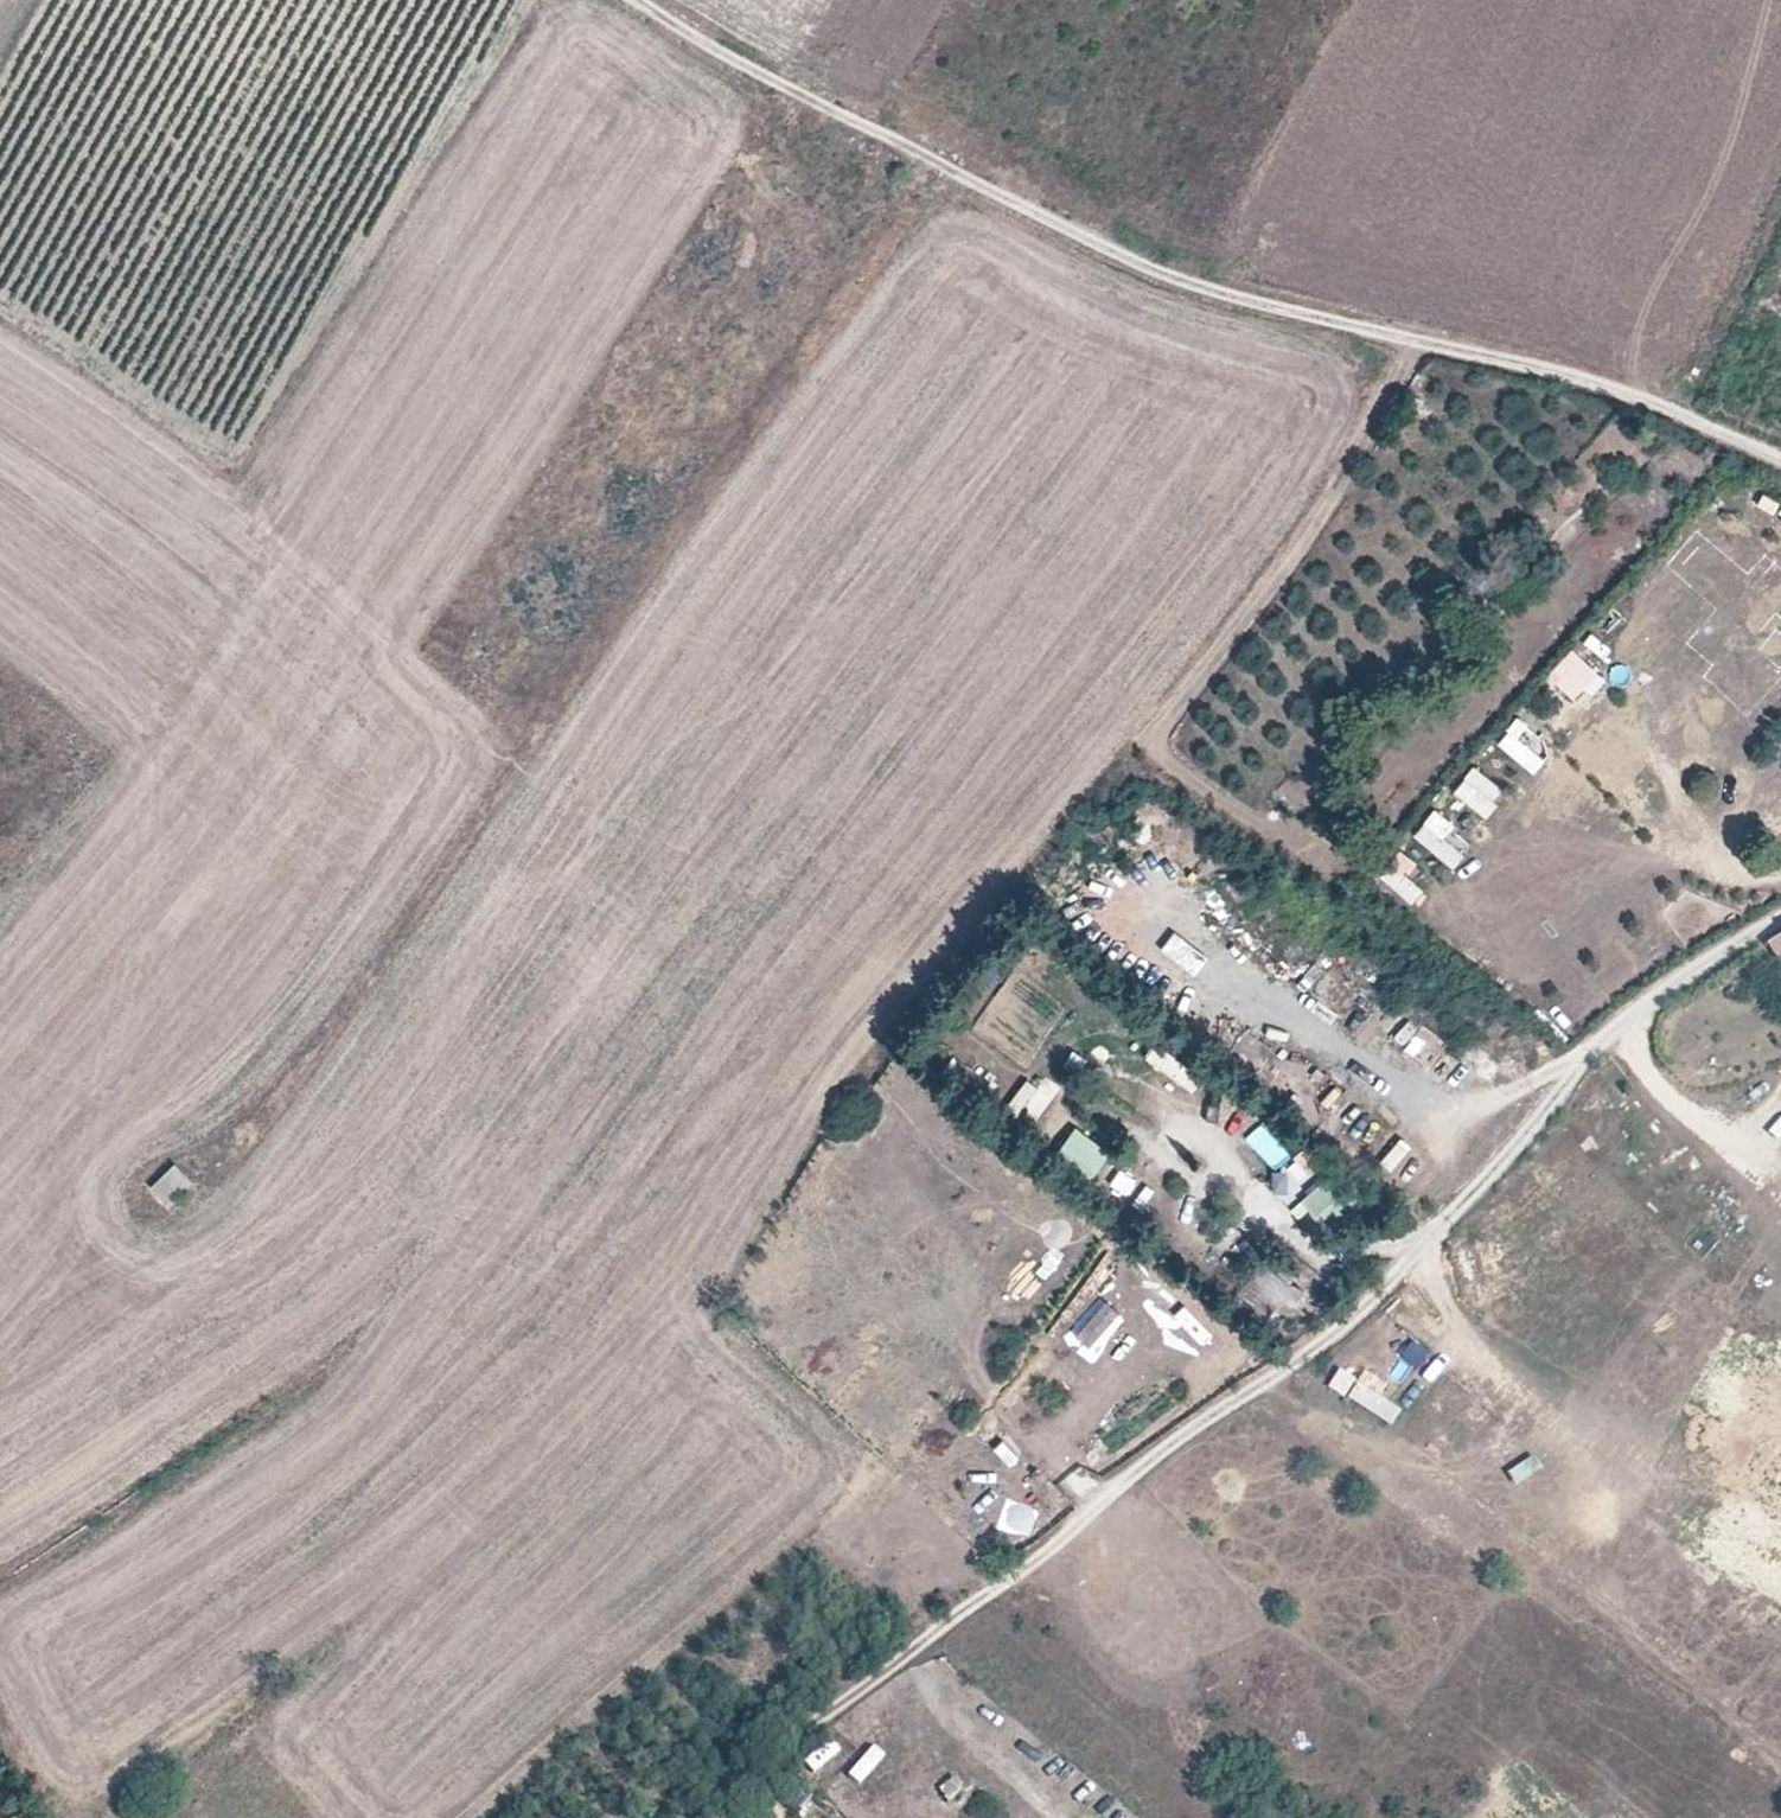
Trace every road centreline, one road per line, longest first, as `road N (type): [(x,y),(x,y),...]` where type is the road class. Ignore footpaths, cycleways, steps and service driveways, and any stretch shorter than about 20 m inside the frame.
road 1 (track): [(1780,920),(1616,1020),(1408,1263),(1251,1395),(1134,1471),(688,1817)]
road 2 (unclassified): [(1780,464),(1627,387),(1248,302),(920,155),(634,0)]

